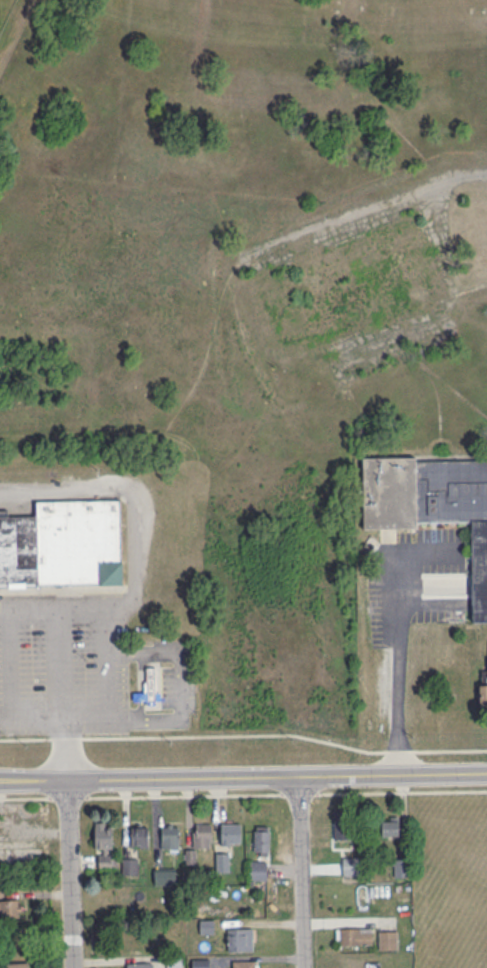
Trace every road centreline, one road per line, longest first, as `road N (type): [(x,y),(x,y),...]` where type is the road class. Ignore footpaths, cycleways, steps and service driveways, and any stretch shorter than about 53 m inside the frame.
road 1 (tertiary): [(0,779),(486,770)]
road 2 (residential): [(253,260),(448,177),(486,169)]
road 3 (residential): [(308,967),(303,773)]
road 4 (residential): [(75,967),(68,777)]

